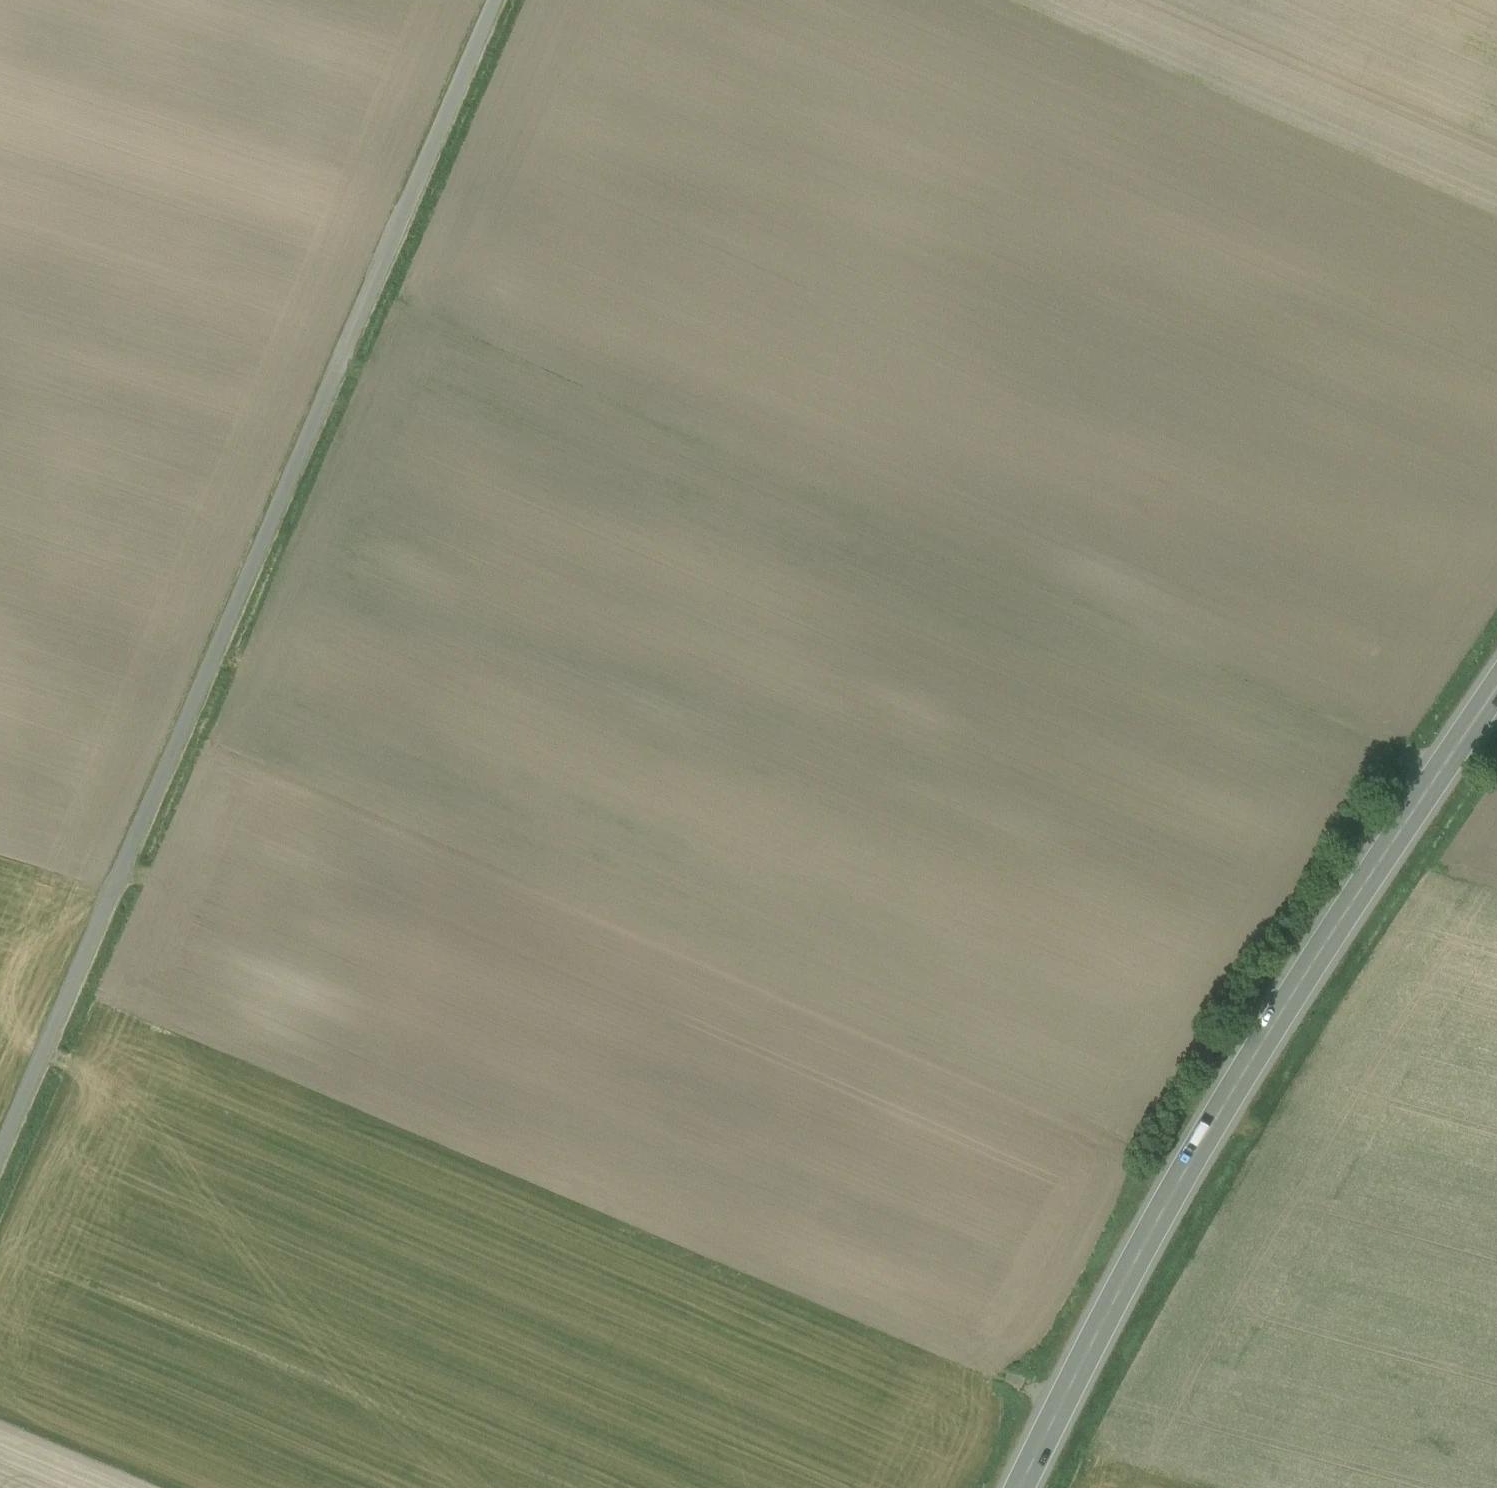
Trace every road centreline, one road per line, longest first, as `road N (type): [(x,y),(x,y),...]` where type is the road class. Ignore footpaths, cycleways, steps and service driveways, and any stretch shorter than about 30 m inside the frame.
road 1 (unclassified): [(0,1159),(496,0)]
road 2 (secondary): [(1496,685),(1202,1141),(1022,1487)]

